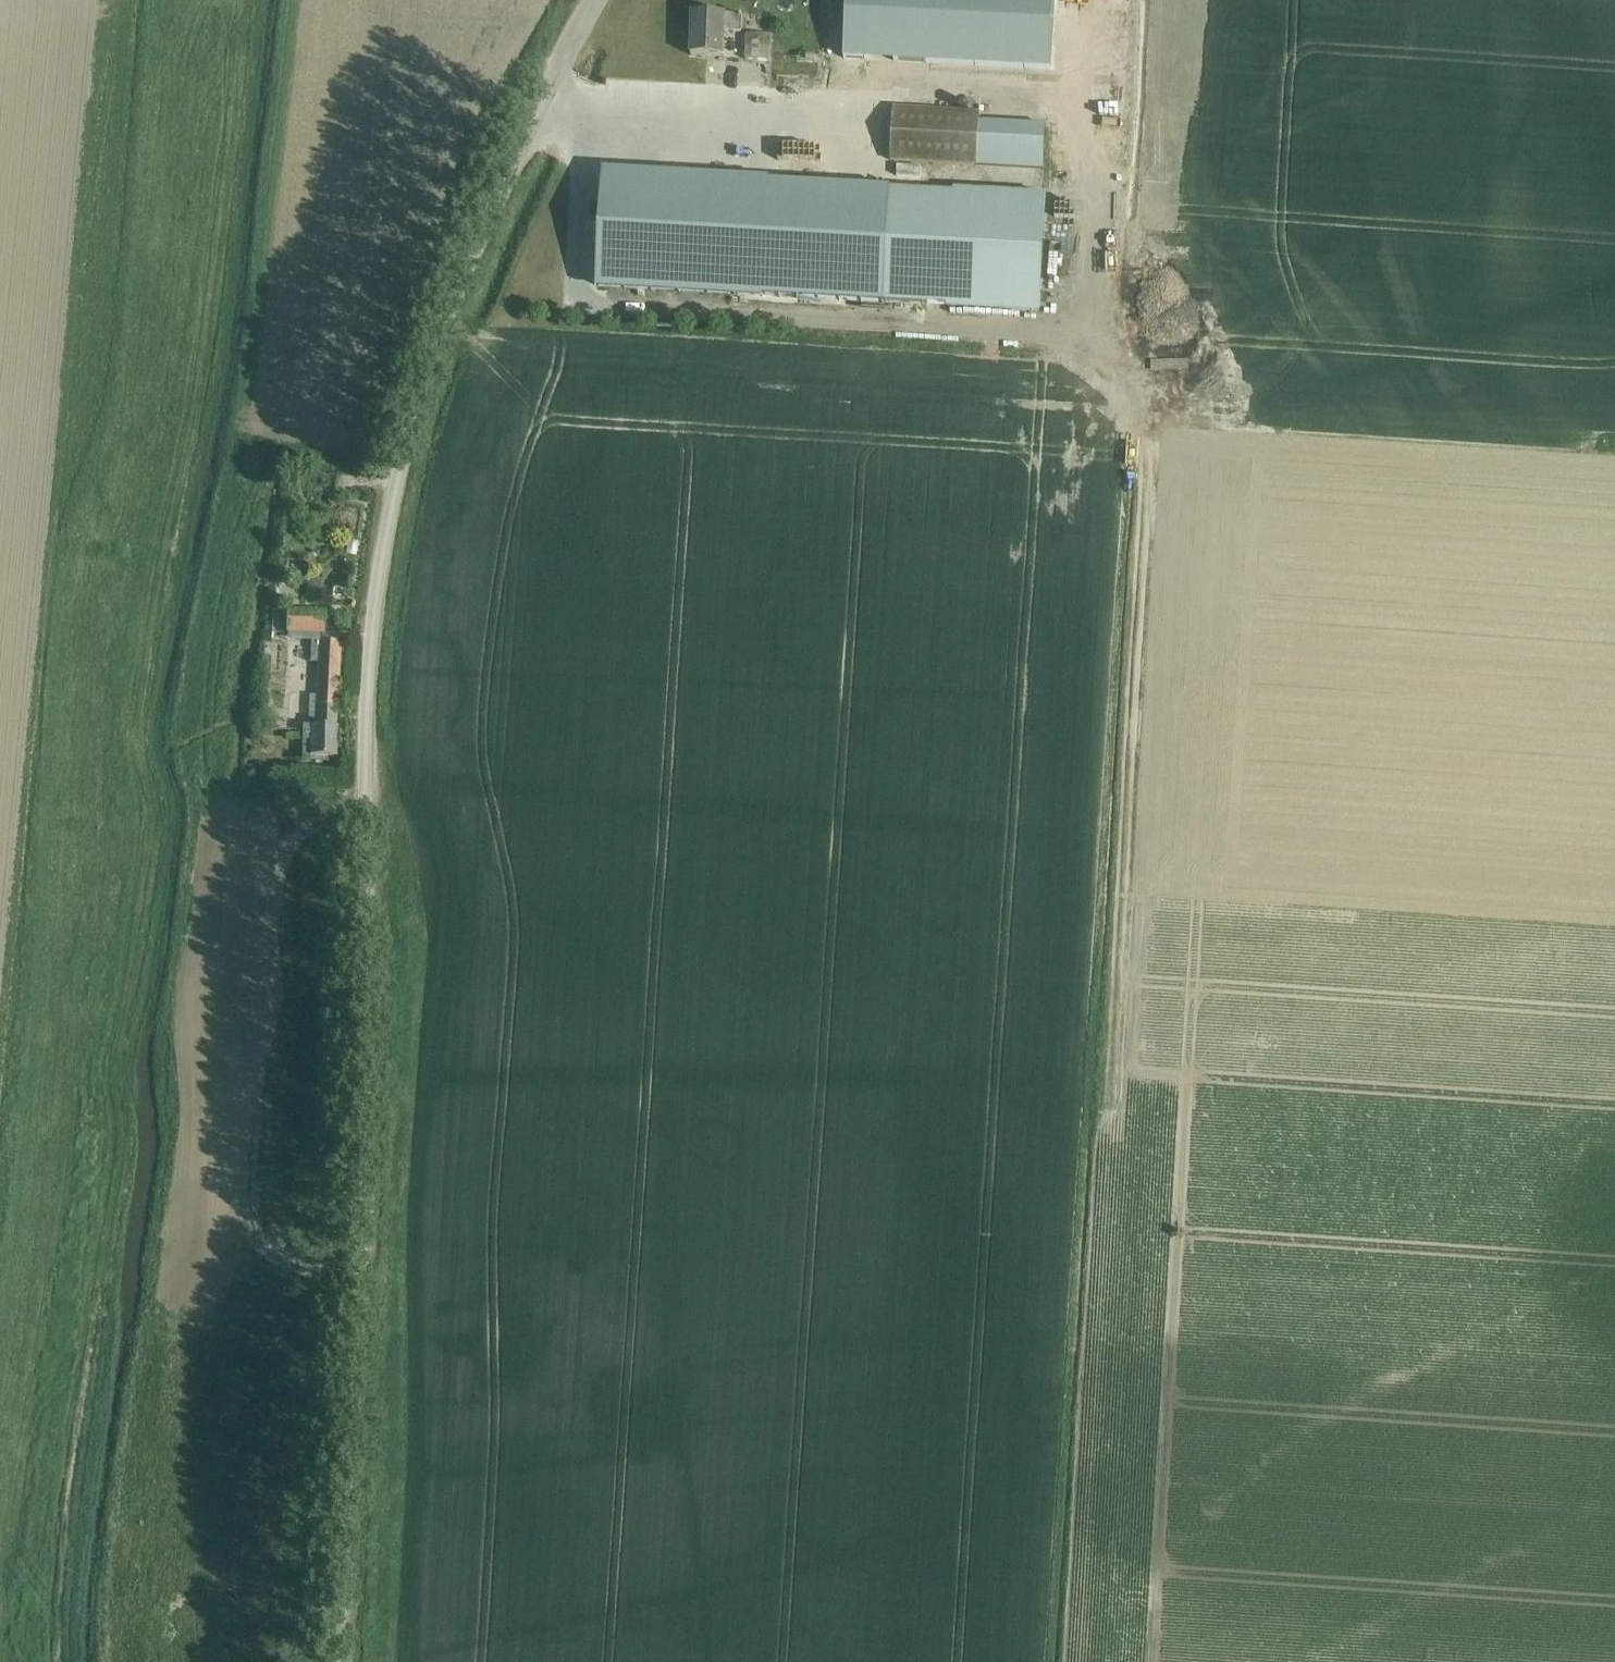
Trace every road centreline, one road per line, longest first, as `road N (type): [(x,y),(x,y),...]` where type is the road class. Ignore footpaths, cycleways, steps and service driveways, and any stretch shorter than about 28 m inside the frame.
road 1 (unclassified): [(341,1661),(361,1072),(362,728),(385,525),(433,353),(595,0)]

